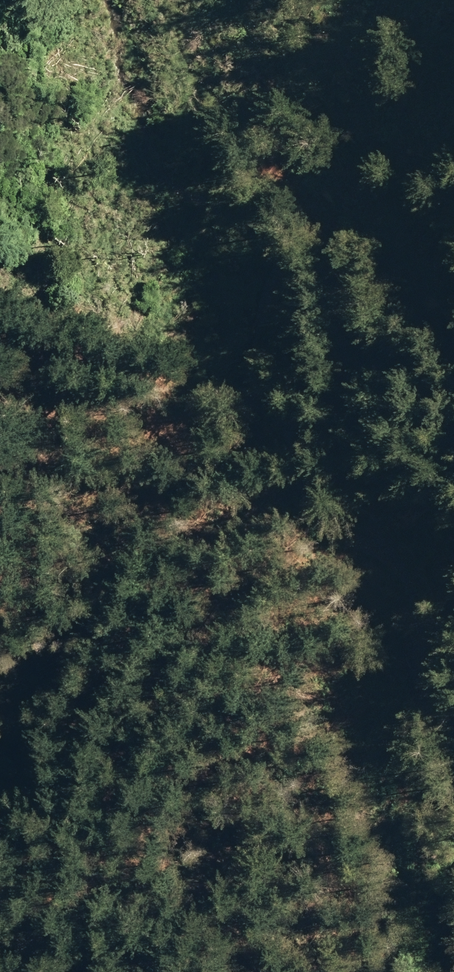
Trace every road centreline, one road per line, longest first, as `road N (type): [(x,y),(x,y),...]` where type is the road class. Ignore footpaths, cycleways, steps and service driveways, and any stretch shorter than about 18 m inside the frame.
road 1 (track): [(94,971),(107,856),(201,638),(215,573),(203,286),(184,80),(166,0)]
road 2 (track): [(453,652),(358,508),(342,449),(329,270),(289,190),(248,136),(184,80)]

